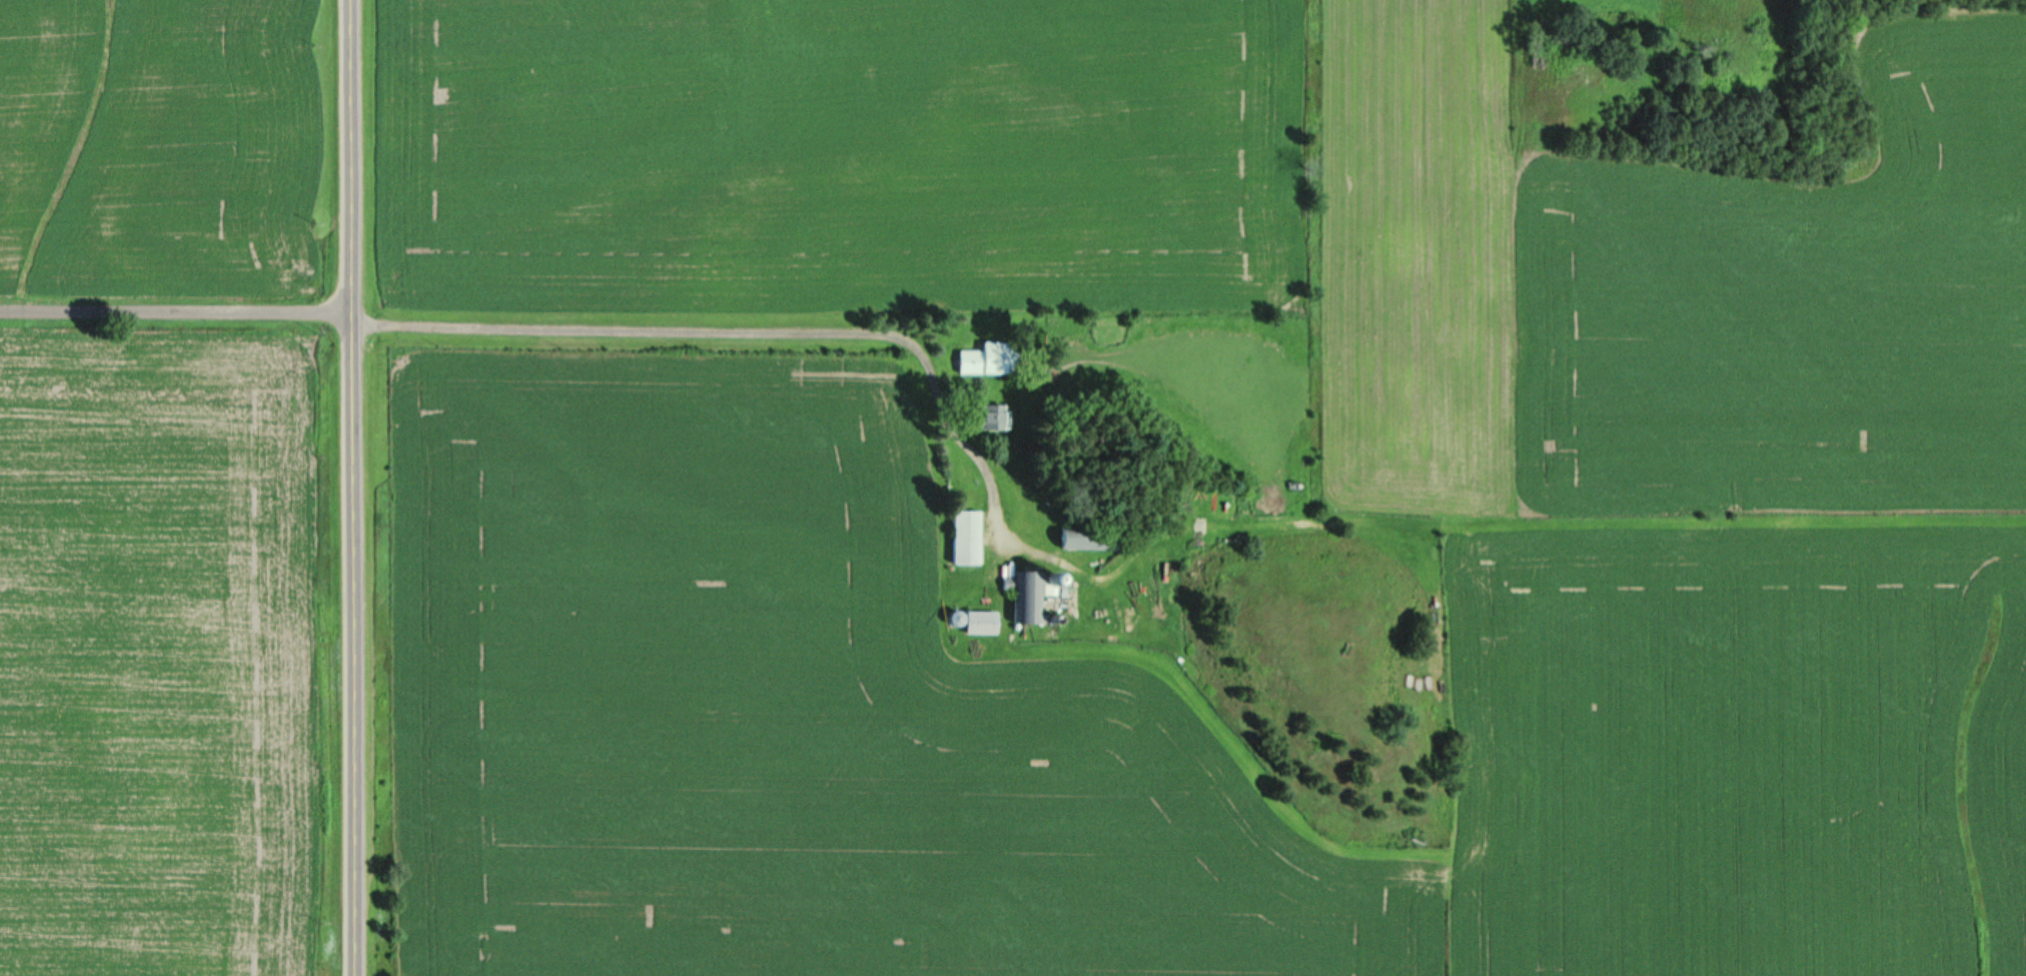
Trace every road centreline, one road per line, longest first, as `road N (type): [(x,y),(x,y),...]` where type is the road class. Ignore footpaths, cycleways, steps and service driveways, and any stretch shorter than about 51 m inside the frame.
road 1 (secondary): [(357,975),(350,0)]
road 2 (residential): [(351,312),(0,311)]

